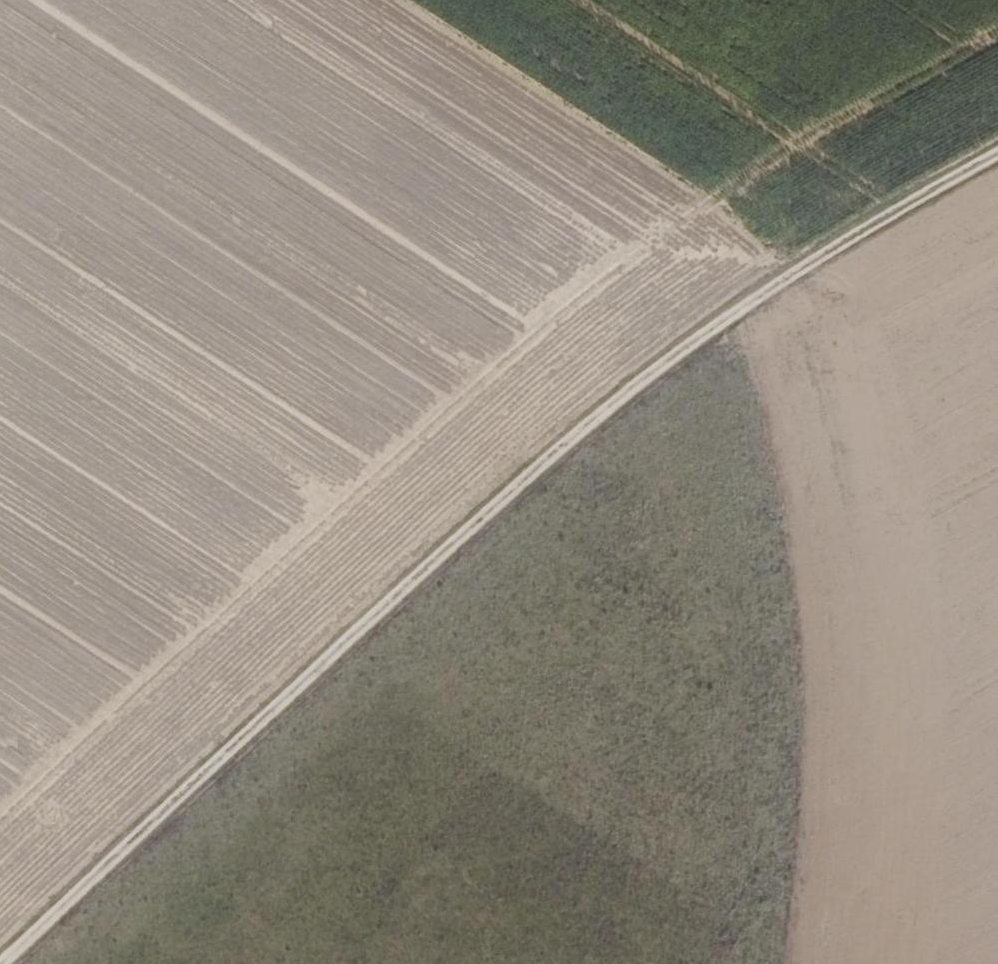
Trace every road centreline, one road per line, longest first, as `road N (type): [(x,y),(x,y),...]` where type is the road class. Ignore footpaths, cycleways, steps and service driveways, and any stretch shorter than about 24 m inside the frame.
road 1 (track): [(8,963),(522,478),(769,289),(997,154)]

